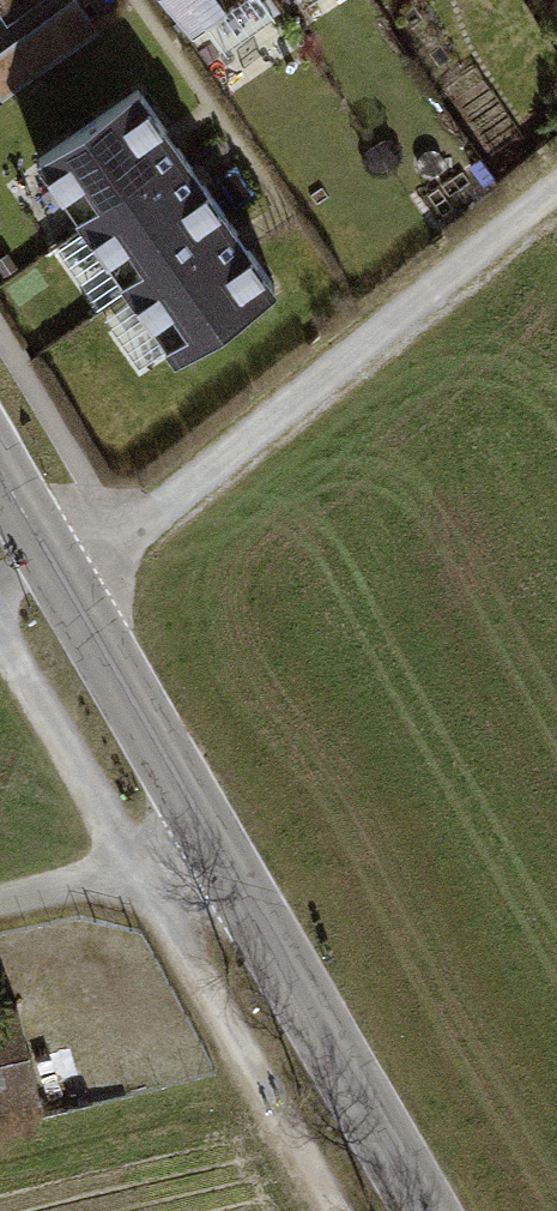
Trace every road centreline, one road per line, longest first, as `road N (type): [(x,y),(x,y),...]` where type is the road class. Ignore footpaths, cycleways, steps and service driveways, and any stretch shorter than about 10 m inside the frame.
road 1 (tertiary): [(0,478),(428,1210)]
road 2 (track): [(556,193),(159,511),(52,563)]
road 3 (track): [(0,902),(177,858),(212,838)]

